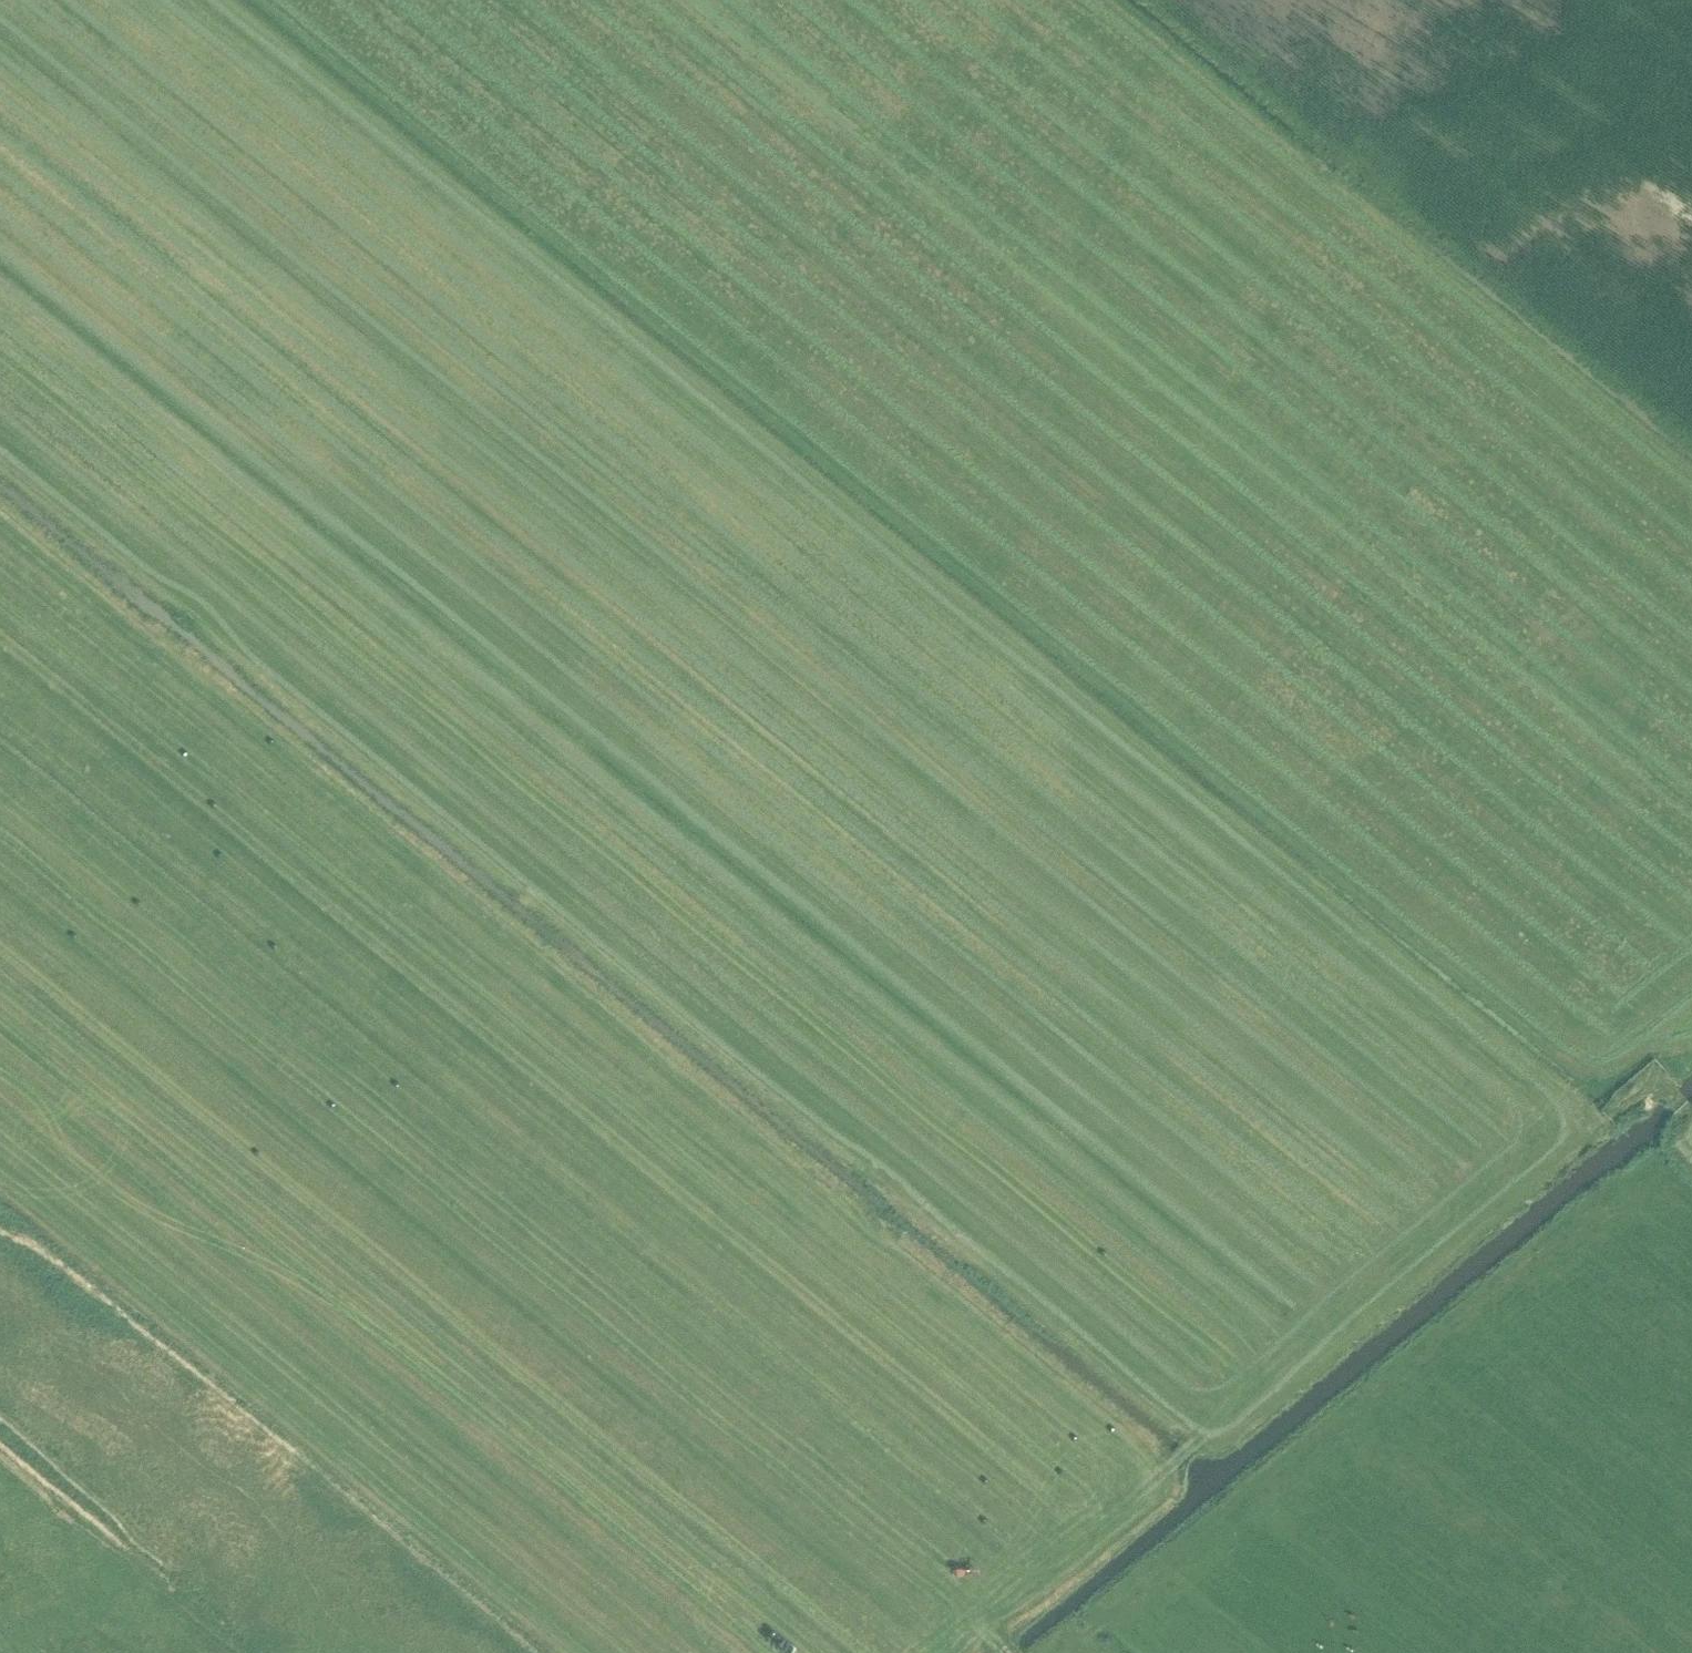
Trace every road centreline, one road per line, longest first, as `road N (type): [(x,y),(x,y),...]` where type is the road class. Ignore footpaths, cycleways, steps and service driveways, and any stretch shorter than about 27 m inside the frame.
road 1 (track): [(1315,1367),(1691,1053)]

